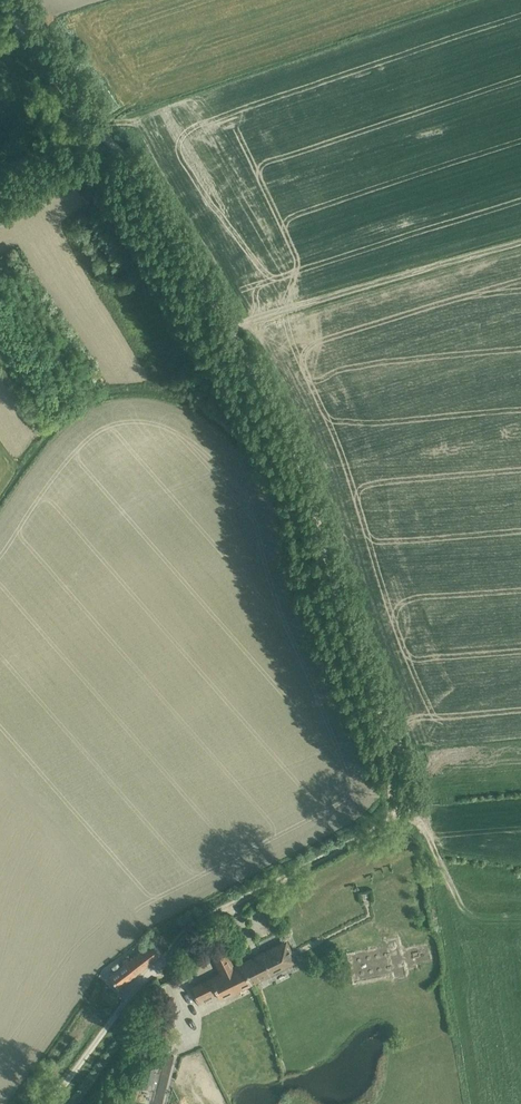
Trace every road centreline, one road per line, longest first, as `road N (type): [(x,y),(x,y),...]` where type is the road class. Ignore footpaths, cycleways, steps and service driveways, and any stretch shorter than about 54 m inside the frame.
road 1 (track): [(146,975),(187,925),(385,823),(397,761),(268,389),(100,122)]
road 2 (unclassified): [(51,1103),(146,975)]
road 3 (track): [(100,122),(11,0)]

